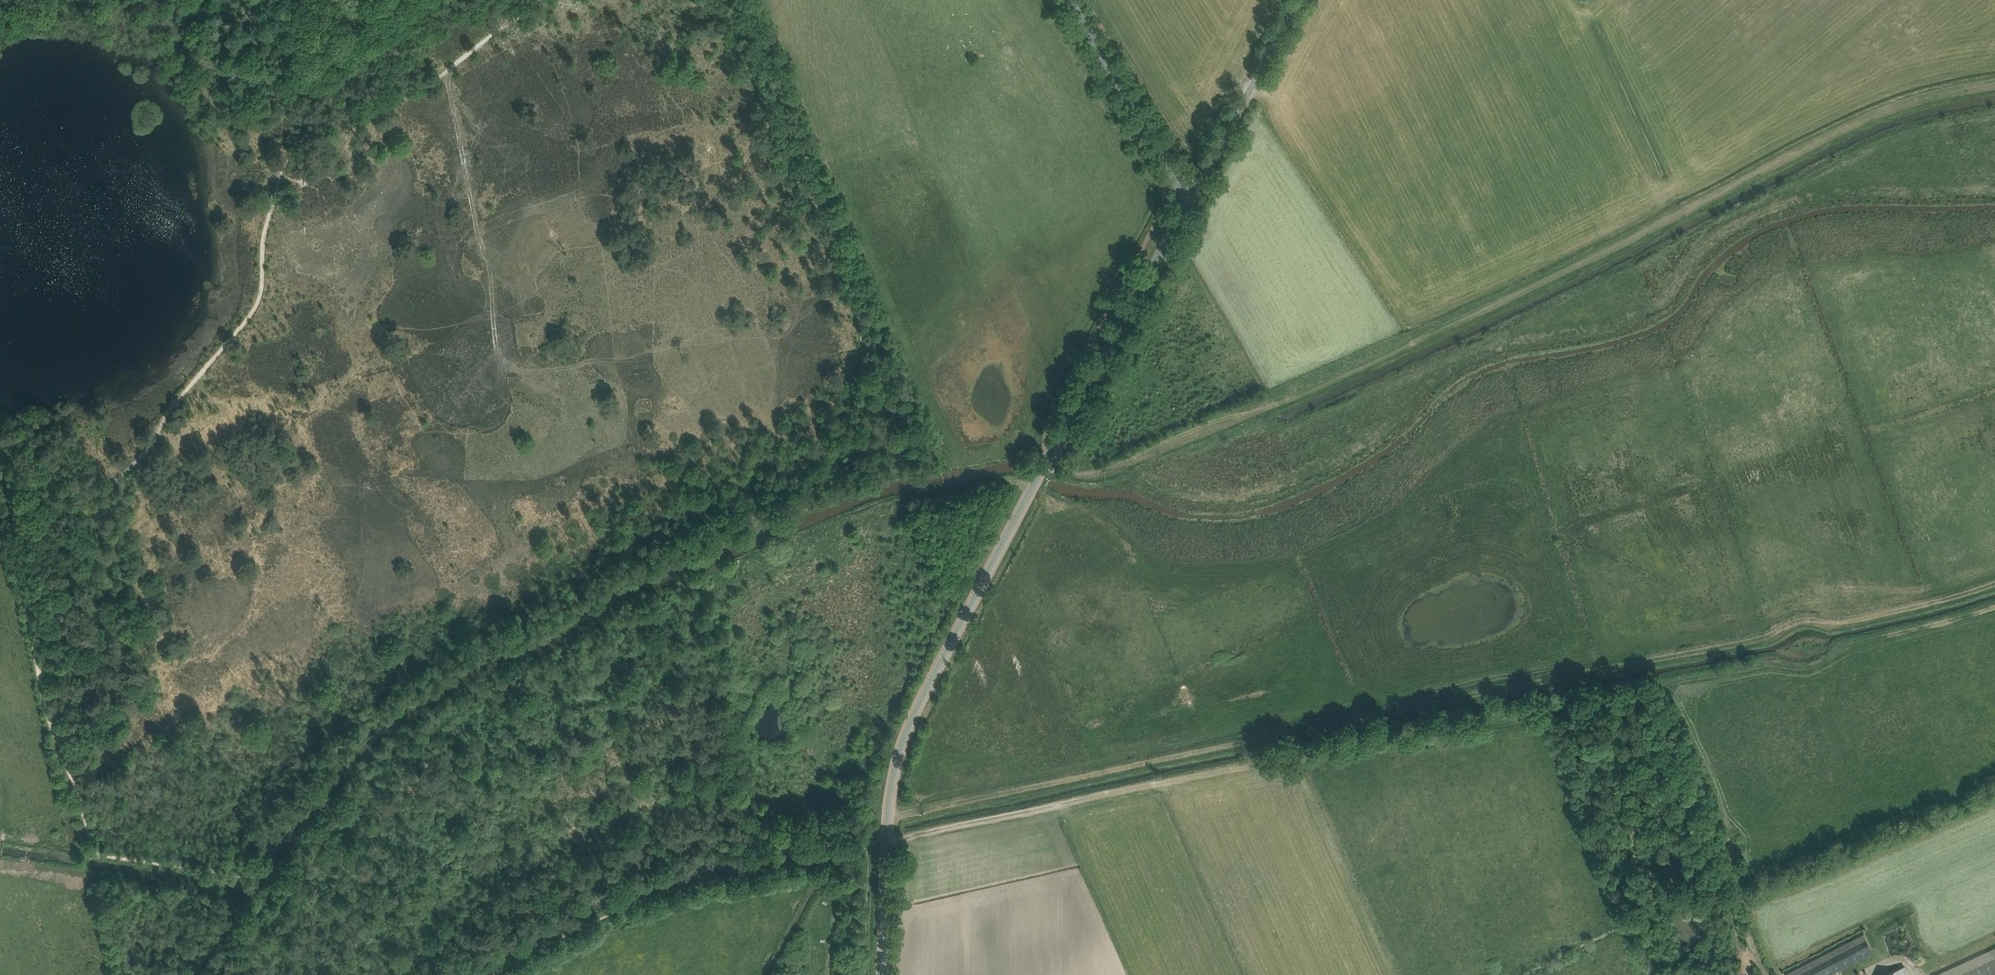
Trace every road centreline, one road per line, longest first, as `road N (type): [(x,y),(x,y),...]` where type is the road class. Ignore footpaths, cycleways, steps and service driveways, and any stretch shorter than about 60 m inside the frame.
road 1 (track): [(1994,608),(1854,645),(1804,667),(1765,664),(1510,724),(1134,789),(889,842)]
road 2 (tertiary): [(885,974),(890,809),(900,747),(1179,219),(1181,192)]
road 3 (unclassified): [(1181,192),(1202,175),(1296,0)]
road 4 (tertiary): [(1181,192),(1069,0)]

